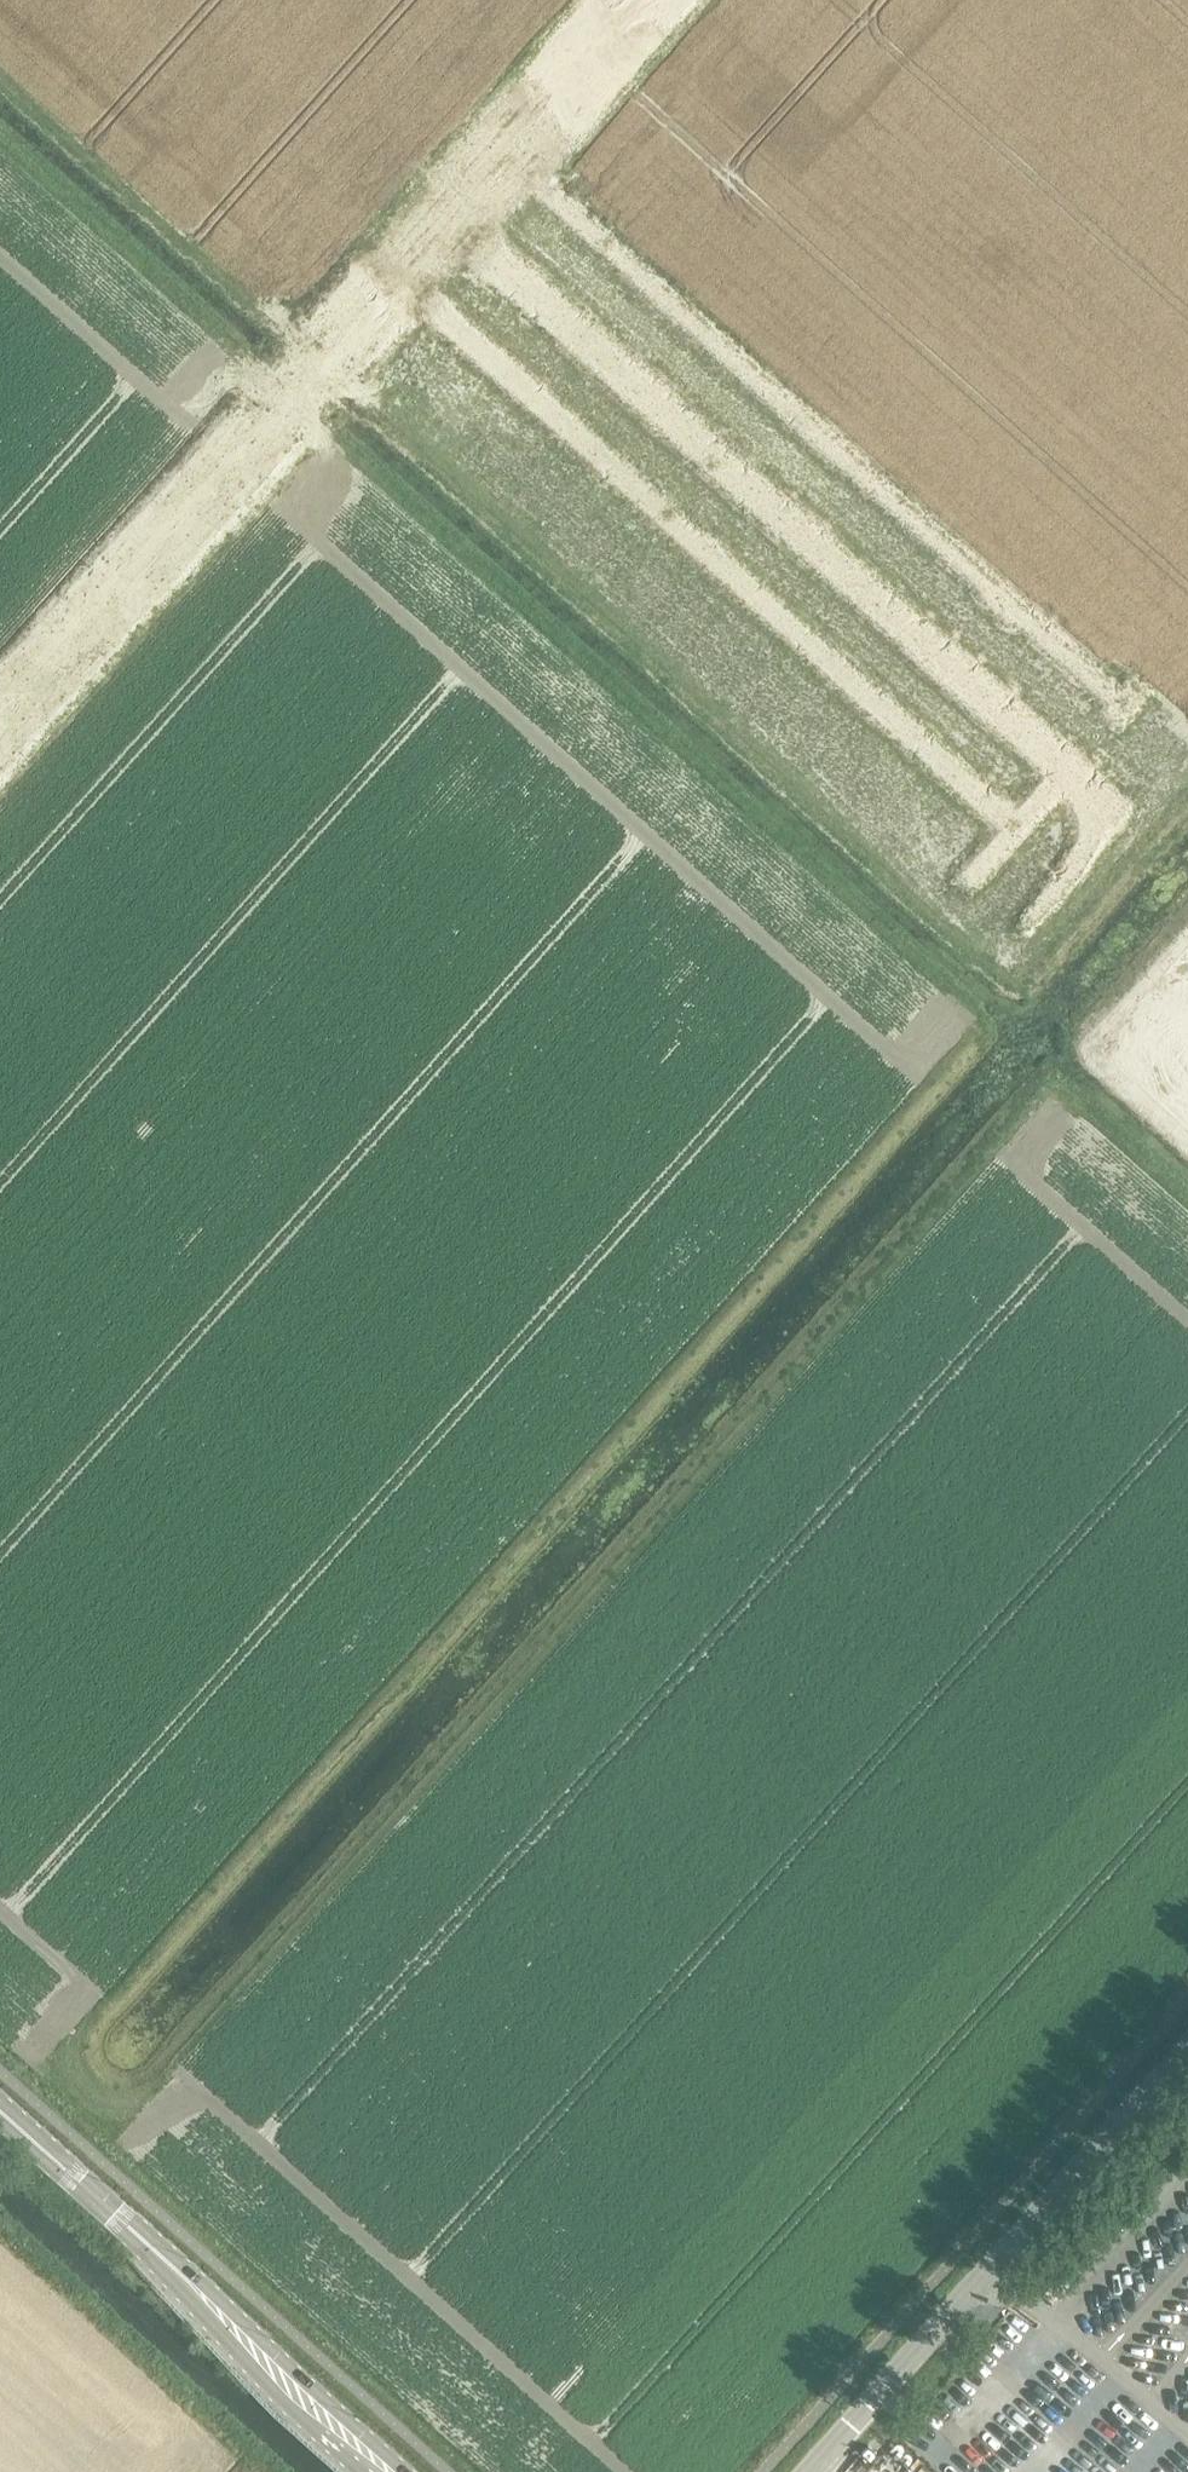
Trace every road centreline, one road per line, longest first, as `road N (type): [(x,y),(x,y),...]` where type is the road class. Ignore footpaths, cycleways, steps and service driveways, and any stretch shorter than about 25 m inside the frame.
road 1 (unclassified): [(92,2011),(106,2062),(129,2079),(185,2079),(213,2056),(1187,972)]
road 2 (unclassified): [(1119,829),(103,1965),(92,2011)]
road 3 (unclassified): [(509,152),(1185,756)]
road 4 (unclassified): [(1119,829),(445,225)]
road 5 (unclassified): [(445,225),(0,707)]
road 6 (tertiary): [(806,2471),(1187,2047)]
road 7 (secondary): [(302,2392),(0,2105)]
road 8 (unclassified): [(643,0),(509,152)]

